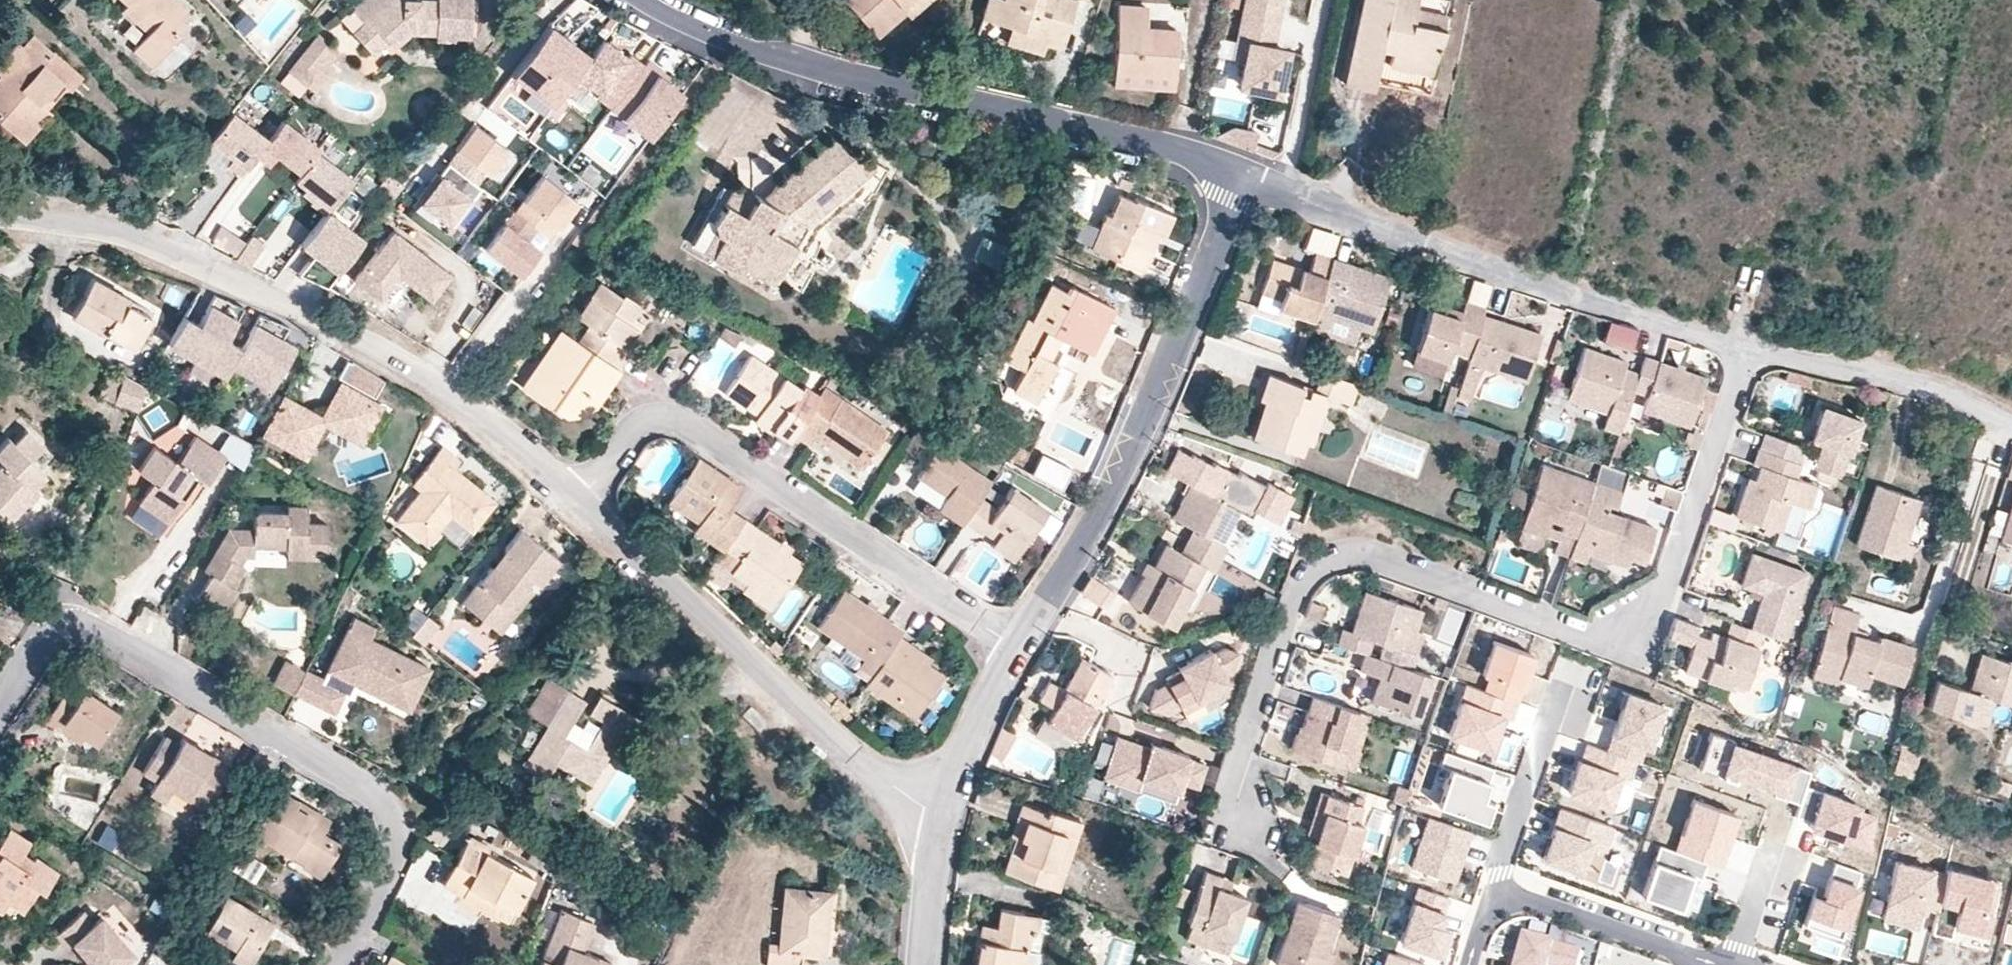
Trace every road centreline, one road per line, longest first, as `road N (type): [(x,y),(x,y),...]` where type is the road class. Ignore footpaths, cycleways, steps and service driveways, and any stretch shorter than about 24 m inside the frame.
road 1 (residential): [(578,503),(429,384),(359,341),(155,243),(0,212)]
road 2 (residential): [(0,696),(38,637),(85,626),(372,791),(389,820),(392,860),(340,964)]
road 3 (residential): [(647,0),(733,44),(1133,137),(1236,172)]
road 4 (residential): [(1018,646),(681,420),(639,420),(578,503)]
road 5 (residential): [(1236,172),(1465,260),(1744,351)]
road 6 (residential): [(1236,172),(1192,314),(1134,445),(1079,556),(1018,646)]
road 7 (residential): [(942,813),(873,772),(578,503)]
road 8 (residential): [(1481,597),(1603,631),(1647,618),(1674,564),(1744,351)]
road 9 (residential): [(1481,597),(1366,552),(1321,562),(1299,584),(1231,765),(1238,814)]
road 10 (residential): [(1744,351),(1863,373),(2011,424)]
road 11 (residential): [(1491,890),(1697,959)]
road 12 (residential): [(1491,890),(1548,721),(1572,695)]
road 13 (residential): [(1018,646),(942,813)]
road 14 (residential): [(942,813),(925,964)]
road 15 (residential): [(1739,964),(1781,853)]

